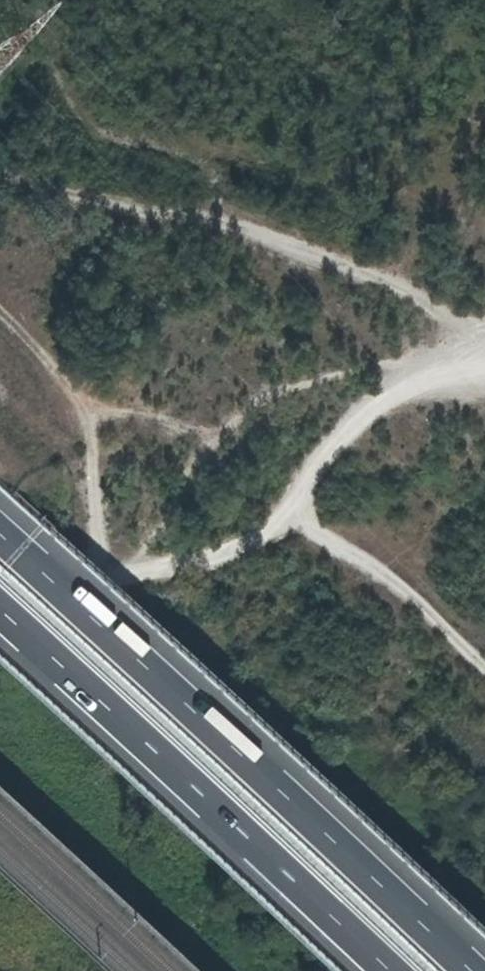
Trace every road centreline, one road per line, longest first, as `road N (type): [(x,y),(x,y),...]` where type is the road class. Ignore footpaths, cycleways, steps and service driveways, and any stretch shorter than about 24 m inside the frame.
road 1 (motorway): [(474,970),(0,532)]
road 2 (track): [(0,600),(214,556),(277,530),(370,399),(484,354)]
road 3 (motorway): [(0,609),(388,970)]
road 4 (track): [(0,177),(220,220),(313,255),(484,338)]
road 5 (track): [(0,315),(59,373),(75,406),(101,576)]
road 6 (track): [(295,505),(340,552),(412,602),(484,669)]

